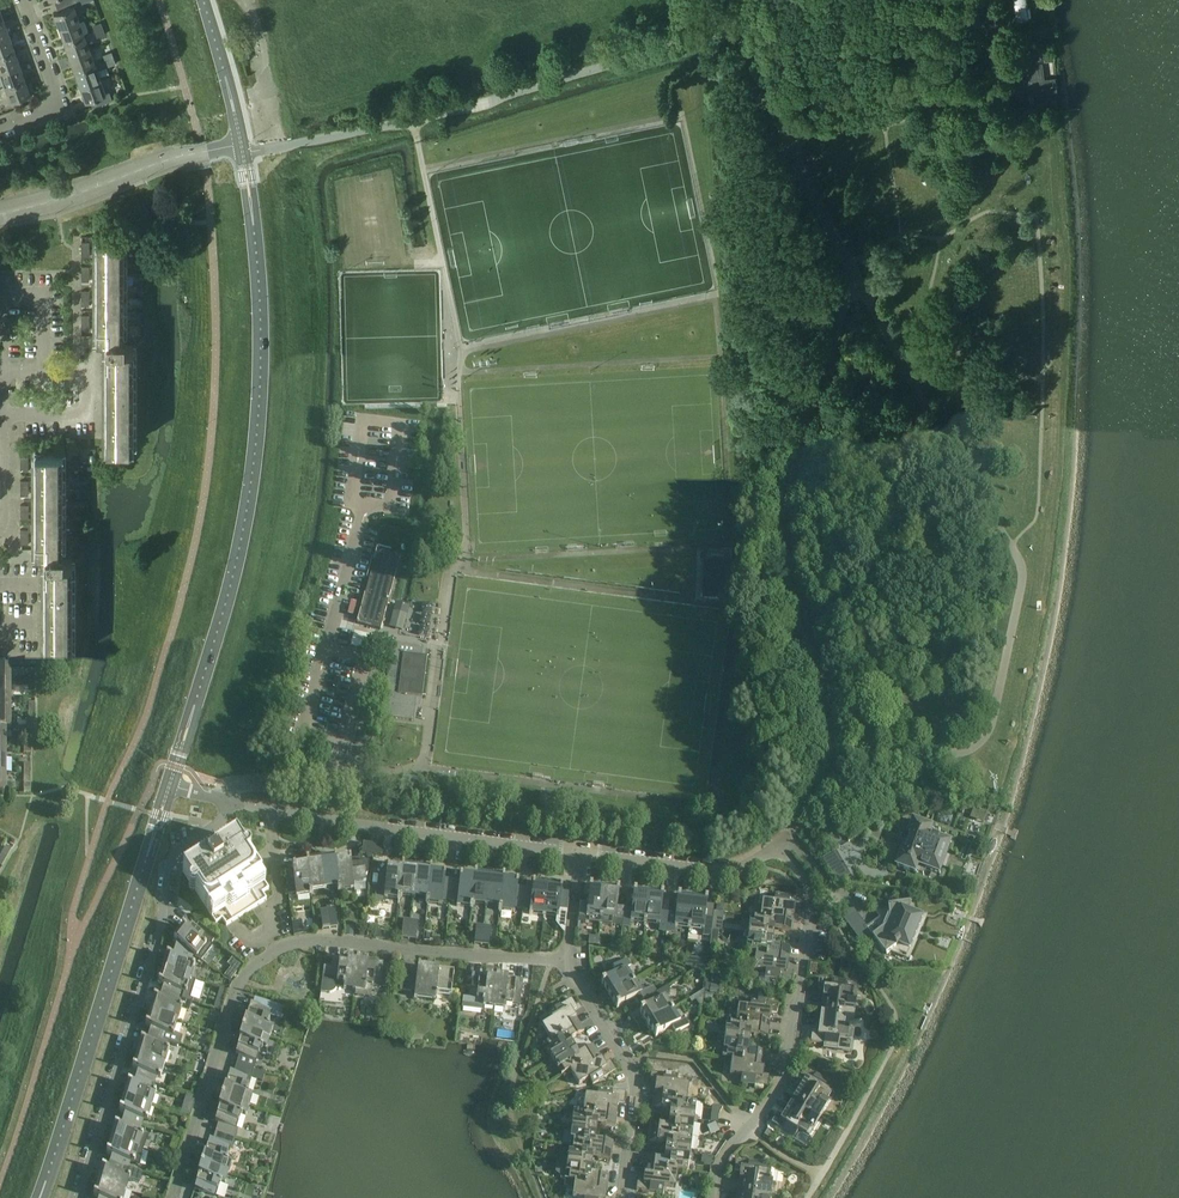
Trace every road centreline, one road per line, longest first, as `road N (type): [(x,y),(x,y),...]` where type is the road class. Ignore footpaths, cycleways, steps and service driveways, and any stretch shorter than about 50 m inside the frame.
road 1 (unclassified): [(778,847),(837,771),(789,506),(857,279),(742,26)]
road 2 (secondary): [(169,786),(239,552),(253,478),(258,285),(242,149)]
road 3 (residential): [(174,1197),(234,998),(273,954),(319,941),(568,962)]
road 4 (unclassified): [(242,149),(476,105),(742,26)]
road 5 (residential): [(78,1197),(159,931),(170,858),(224,816),(226,799)]
road 6 (secondary): [(40,1197),(169,786)]
road 7 (unclassified): [(580,856),(267,808)]
road 8 (residential): [(810,911),(787,1075),(724,1161),(714,1197)]
road 9 (residential): [(624,1197),(634,1067),(568,962)]
road 10 (tertiary): [(0,216),(192,154),(242,149)]
road 11 (residential): [(2,296),(0,520)]
road 12 (unclassified): [(778,847),(730,872),(580,856)]
road 13 (residential): [(267,808),(280,895),(269,915),(273,936),(261,944),(238,930)]
road 14 (residential): [(0,127),(43,112),(54,96),(23,0)]
road 15 (secondary): [(242,149),(203,0)]
road 16 (unclassified): [(226,799),(234,783),(343,774)]

